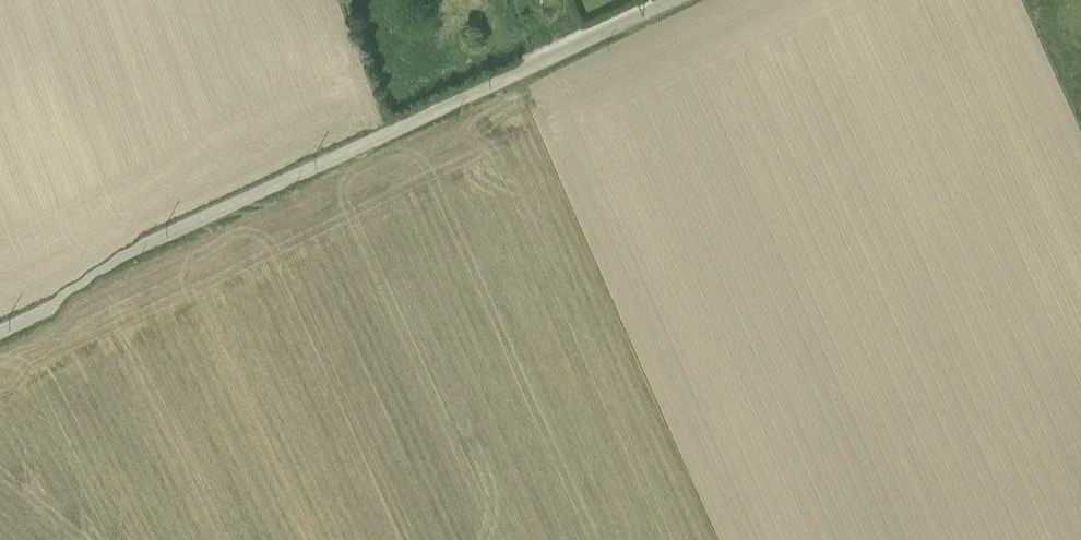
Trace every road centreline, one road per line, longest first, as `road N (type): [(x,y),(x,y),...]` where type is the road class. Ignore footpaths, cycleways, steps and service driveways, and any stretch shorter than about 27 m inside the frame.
road 1 (residential): [(674,0),(0,314)]

